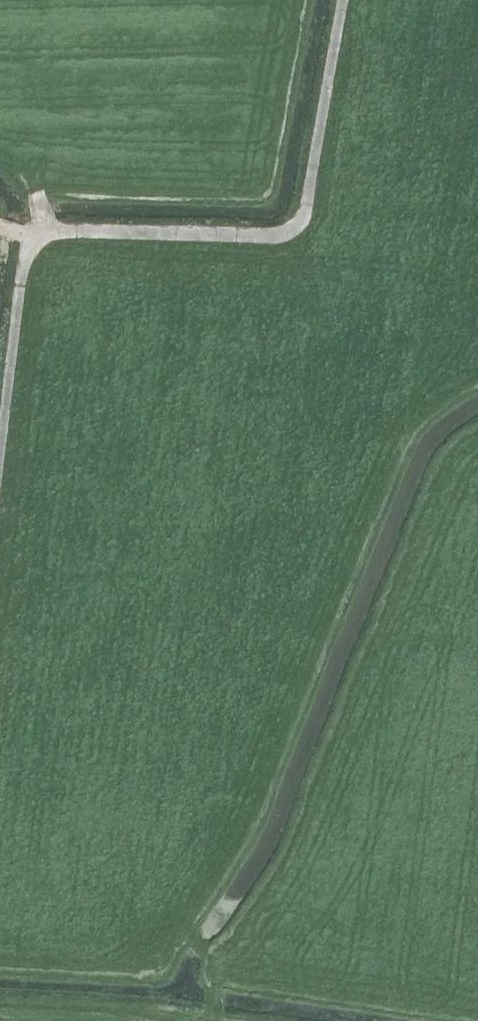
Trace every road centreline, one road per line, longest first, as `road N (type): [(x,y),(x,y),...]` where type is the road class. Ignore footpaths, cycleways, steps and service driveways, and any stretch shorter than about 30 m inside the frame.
road 1 (track): [(0,450),(21,276),(42,238),(73,230),(269,236),(302,218),(344,0)]

